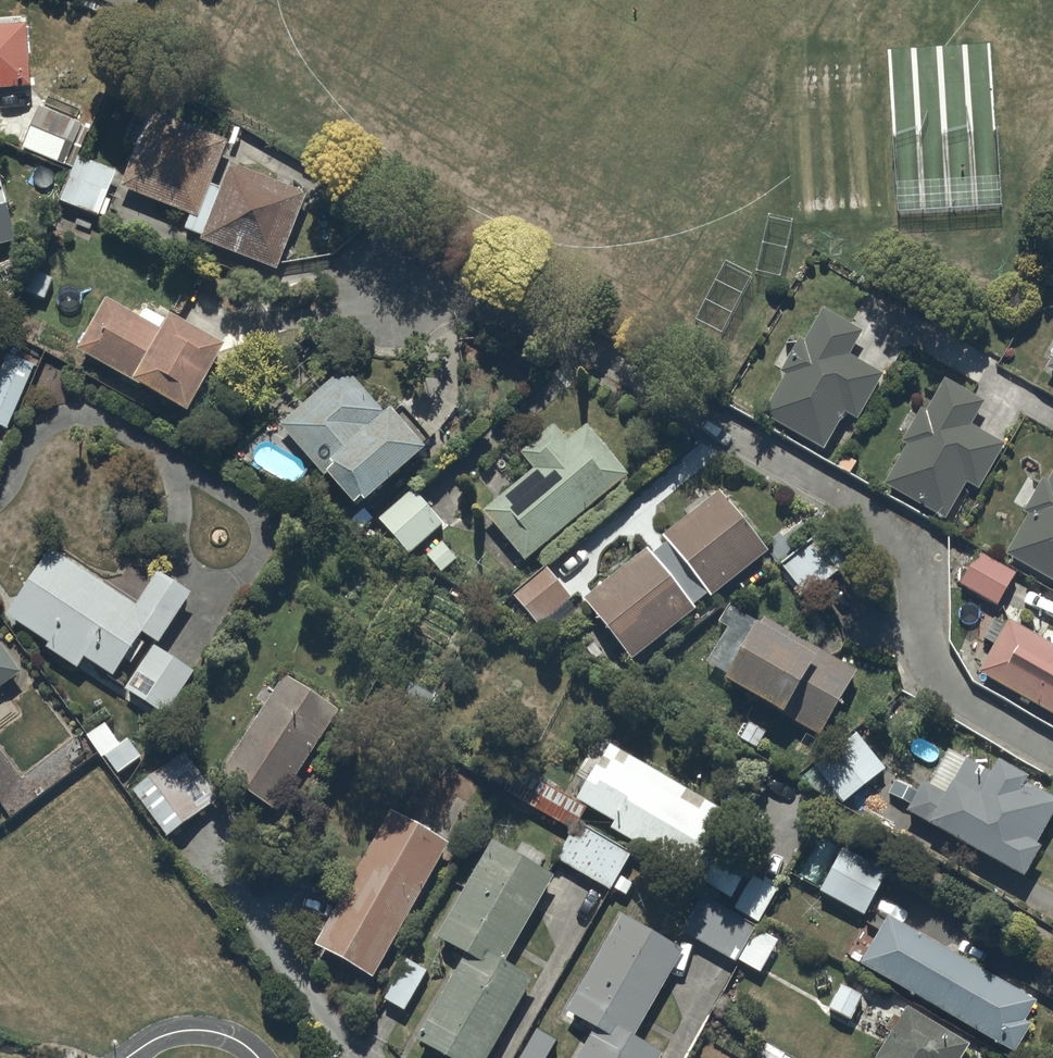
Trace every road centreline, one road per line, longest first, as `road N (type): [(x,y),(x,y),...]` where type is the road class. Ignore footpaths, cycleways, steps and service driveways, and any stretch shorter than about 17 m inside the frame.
road 1 (residential): [(367,278),(490,313),(621,372),(873,515),(909,590),(932,682),(1052,755)]

